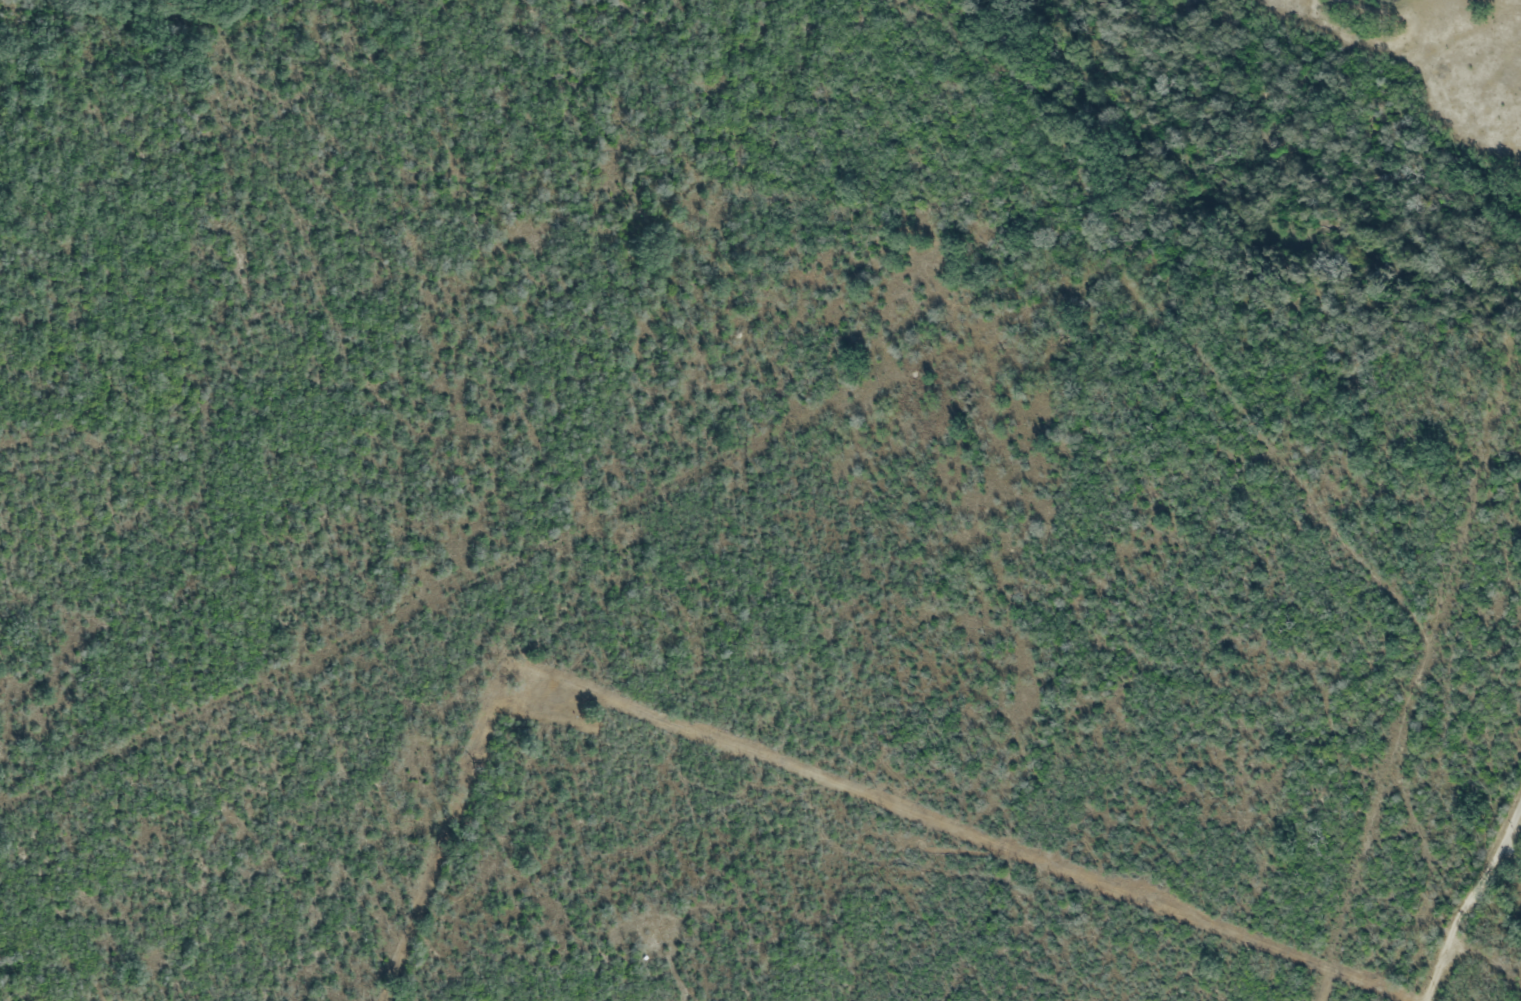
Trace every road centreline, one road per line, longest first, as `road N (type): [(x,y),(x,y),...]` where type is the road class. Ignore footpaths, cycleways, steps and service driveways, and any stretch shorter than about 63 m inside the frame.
road 1 (track): [(1423,1000),(1455,914),(1483,872)]

